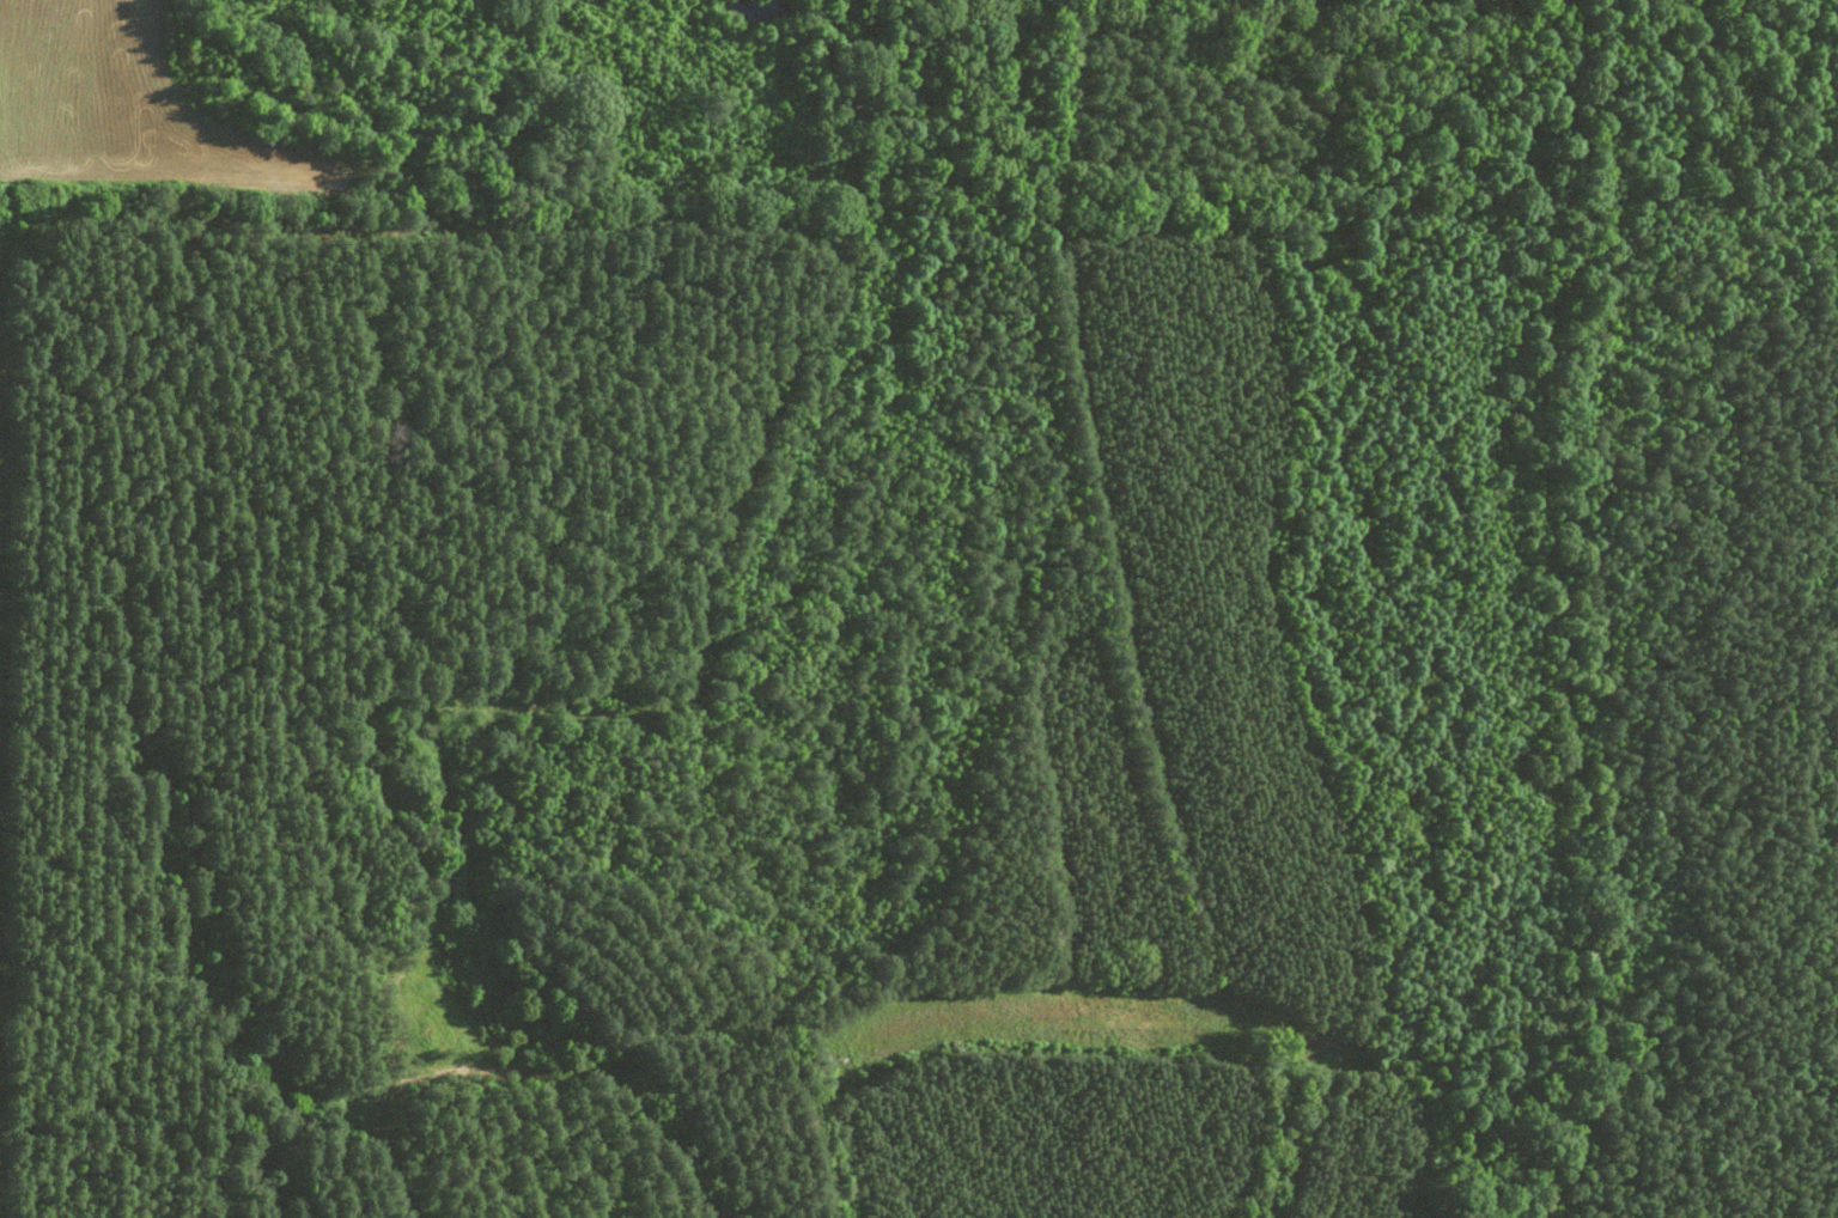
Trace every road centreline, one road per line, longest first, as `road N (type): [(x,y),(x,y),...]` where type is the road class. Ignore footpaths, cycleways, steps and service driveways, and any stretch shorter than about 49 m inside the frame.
road 1 (residential): [(0,734),(205,718),(286,687),(396,595),(471,408),(541,0)]

